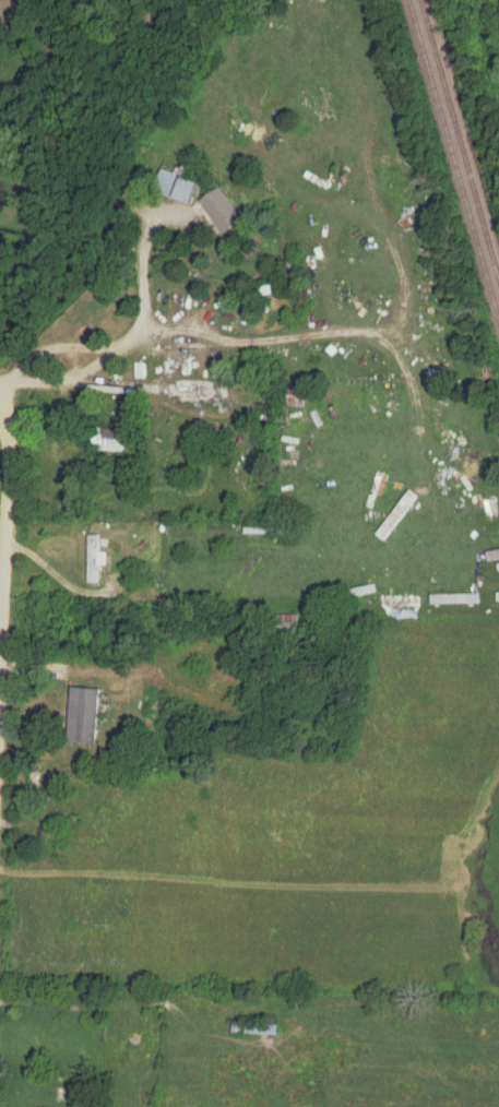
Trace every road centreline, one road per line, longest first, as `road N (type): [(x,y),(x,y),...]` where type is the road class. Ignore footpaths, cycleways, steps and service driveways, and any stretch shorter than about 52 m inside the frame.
road 1 (residential): [(0,663),(10,455),(0,413)]

